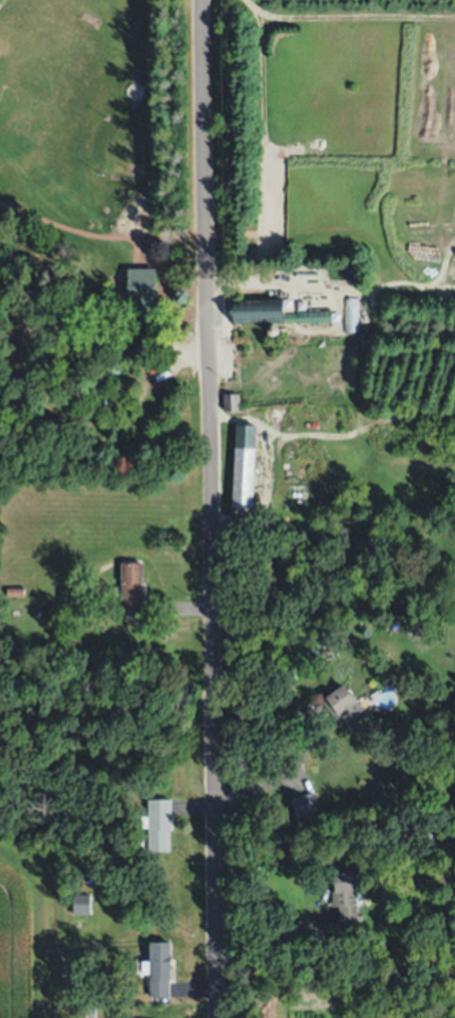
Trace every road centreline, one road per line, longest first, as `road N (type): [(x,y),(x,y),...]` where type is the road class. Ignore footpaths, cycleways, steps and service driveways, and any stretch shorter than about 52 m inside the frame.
road 1 (residential): [(217,1017),(200,0)]

